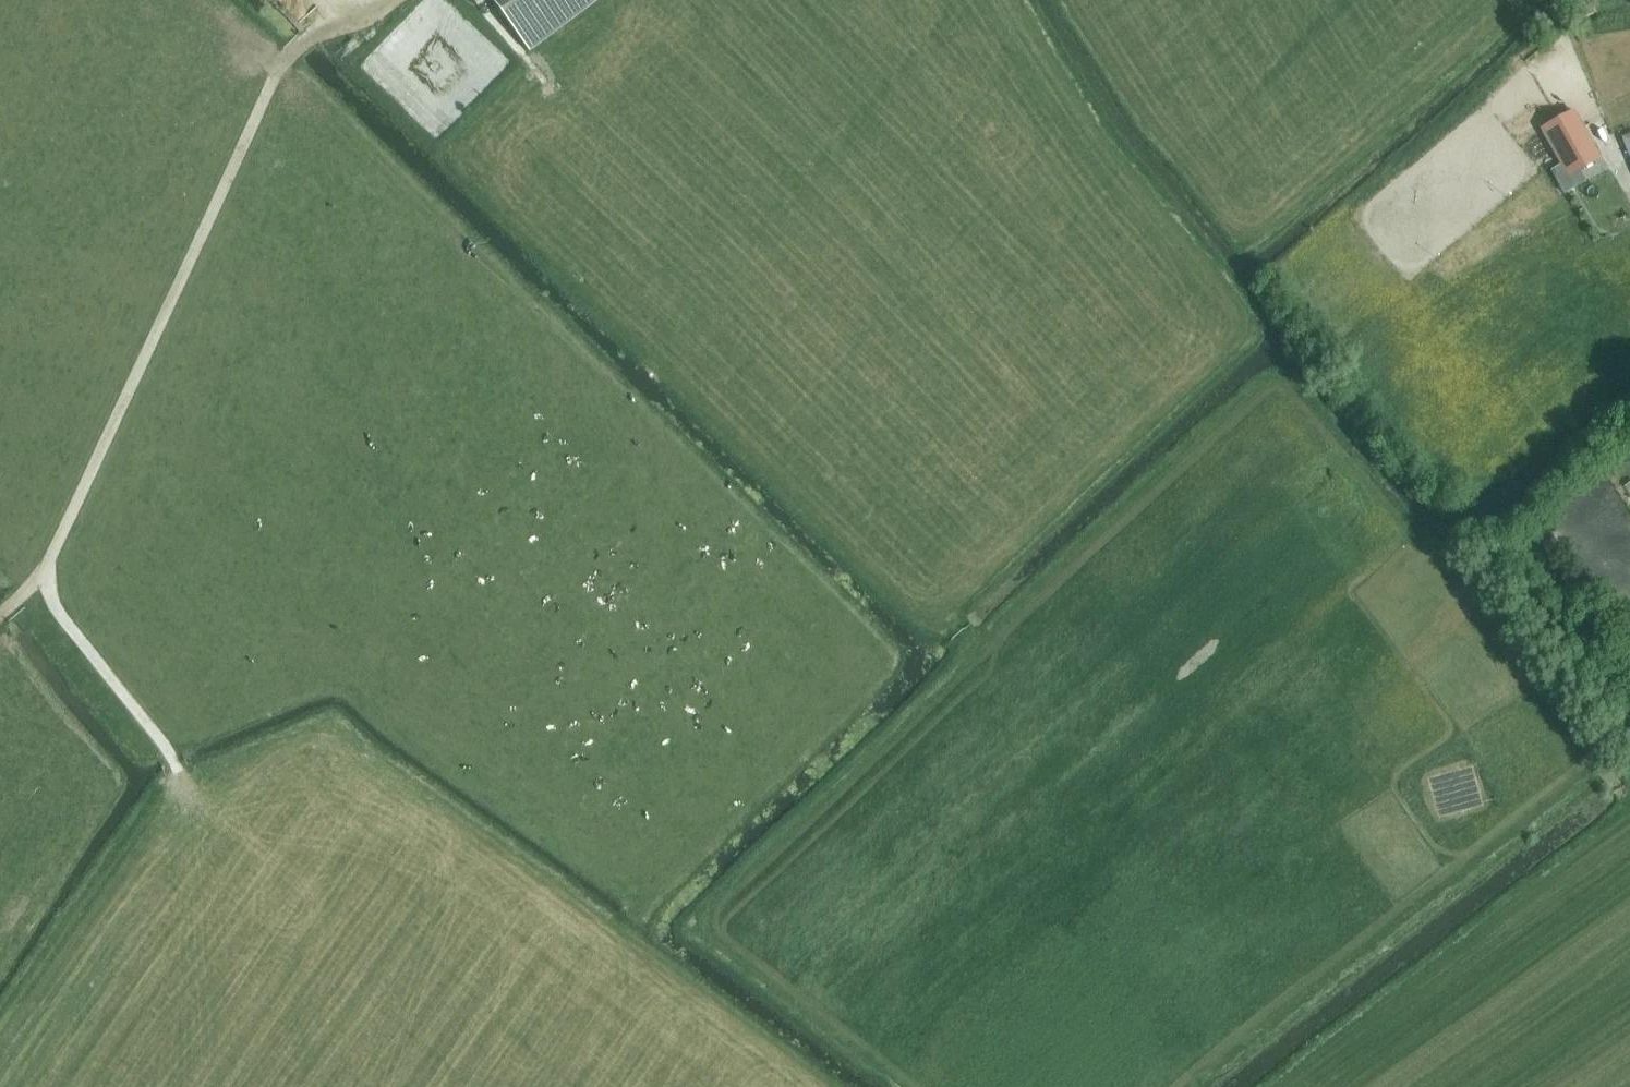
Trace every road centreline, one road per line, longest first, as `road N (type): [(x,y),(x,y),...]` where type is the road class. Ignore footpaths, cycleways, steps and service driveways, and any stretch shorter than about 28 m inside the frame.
road 1 (track): [(0,615),(46,572),(280,62),(318,32),(394,0)]
road 2 (track): [(46,572),(56,608),(179,772)]

